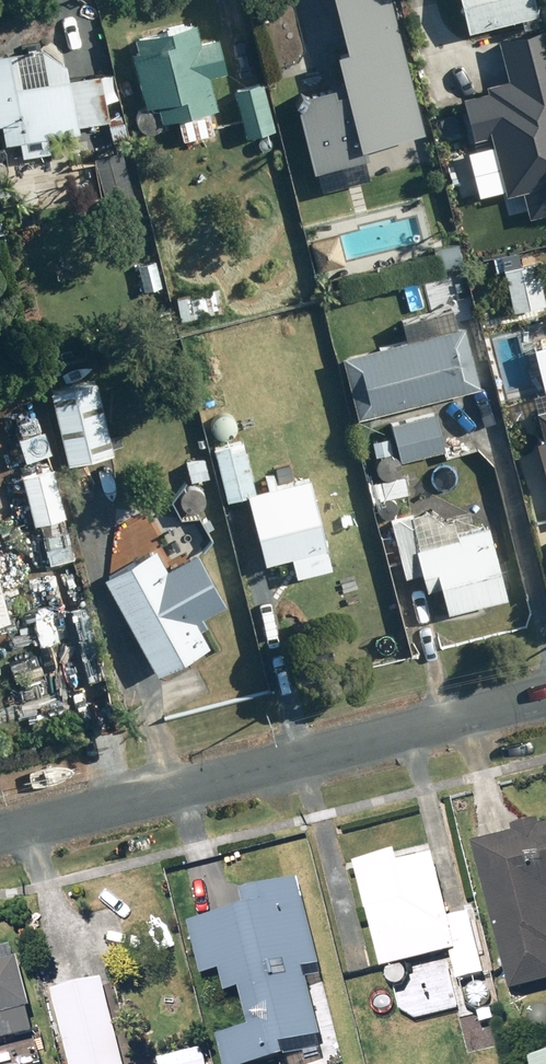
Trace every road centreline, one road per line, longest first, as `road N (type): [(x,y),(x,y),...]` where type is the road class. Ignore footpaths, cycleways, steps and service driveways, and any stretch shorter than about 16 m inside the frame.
road 1 (residential): [(545,698),(0,835)]

